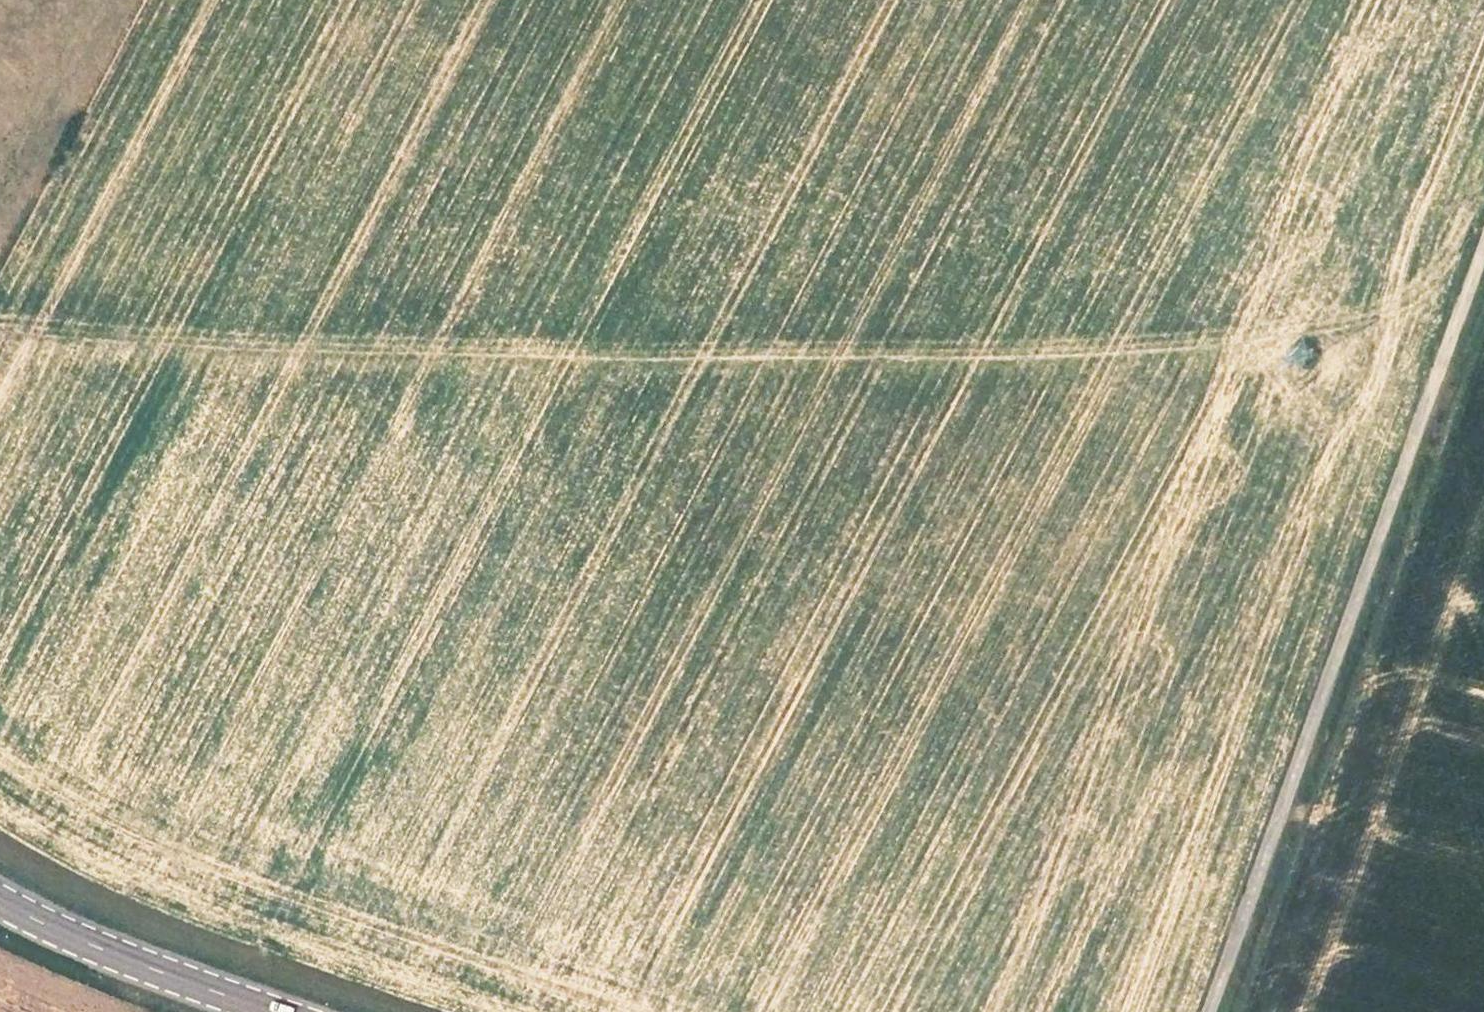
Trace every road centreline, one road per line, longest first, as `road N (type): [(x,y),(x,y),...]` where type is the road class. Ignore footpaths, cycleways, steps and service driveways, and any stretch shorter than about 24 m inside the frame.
road 1 (unclassified): [(1483,248),(1209,1011)]
road 2 (primary): [(288,1011),(126,956),(0,899)]

